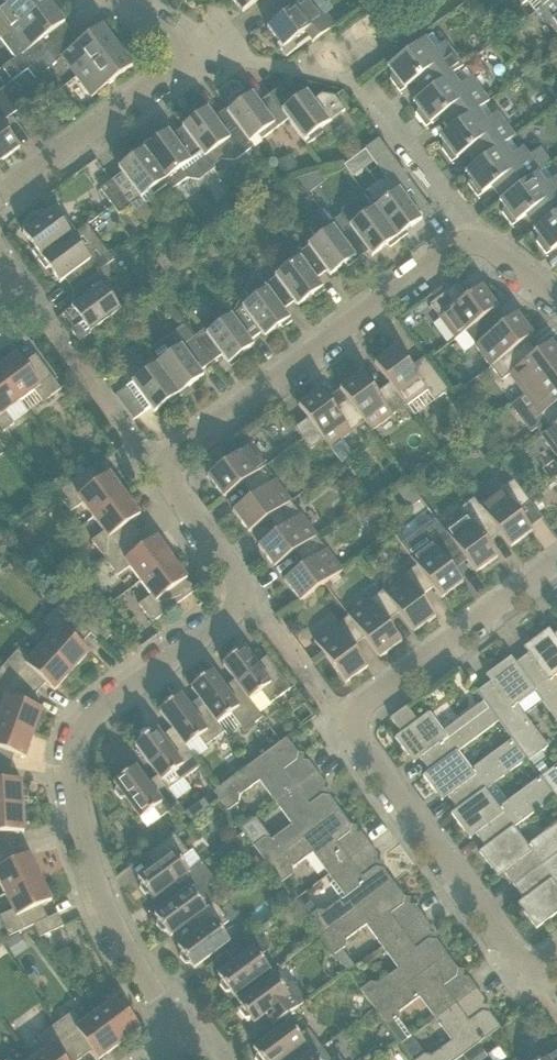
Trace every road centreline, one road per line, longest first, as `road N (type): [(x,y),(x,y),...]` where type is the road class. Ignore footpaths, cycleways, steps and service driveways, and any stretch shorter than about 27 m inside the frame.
road 1 (residential): [(193,1040),(108,908),(78,781),(83,739),(100,717),(238,618),(246,599),(245,582),(173,488),(173,459),(472,233)]
road 2 (residential): [(556,951),(535,963),(518,959),(360,743),(357,726),(366,708),(556,566)]
road 3 (residential): [(0,191),(167,72),(175,51),(168,38),(117,0)]
road 4 (residential): [(472,233),(366,93)]

